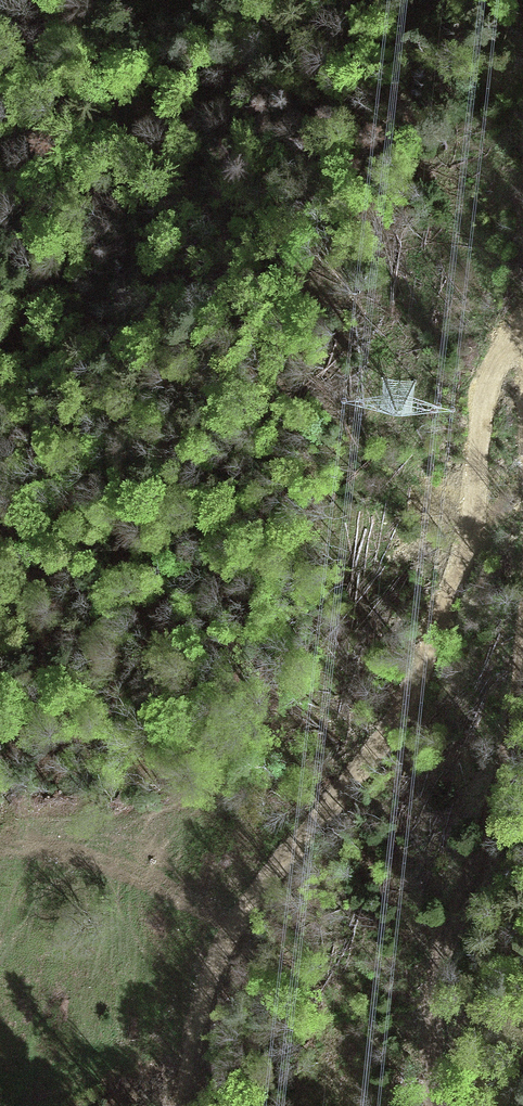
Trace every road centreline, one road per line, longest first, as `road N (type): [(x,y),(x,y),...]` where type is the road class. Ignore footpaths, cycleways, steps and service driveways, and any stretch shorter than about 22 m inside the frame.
road 1 (track): [(522,340),(512,343),(481,396),(472,549),(425,668),(382,746),(235,928),(201,1006),(180,1105)]
road 2 (track): [(439,1105),(432,997),(514,759),(522,672)]
road 3 (track): [(94,0),(35,76),(0,198)]

